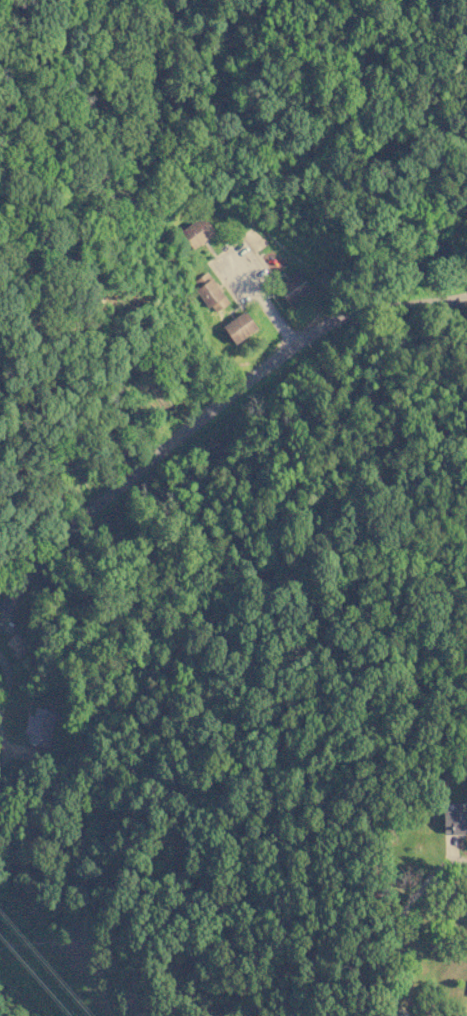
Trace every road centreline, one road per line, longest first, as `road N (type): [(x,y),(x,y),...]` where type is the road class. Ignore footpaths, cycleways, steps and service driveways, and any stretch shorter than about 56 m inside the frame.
road 1 (residential): [(0,613),(37,562),(325,327),(466,294)]
road 2 (residential): [(385,1007),(381,971),(409,900),(447,867),(466,863)]

